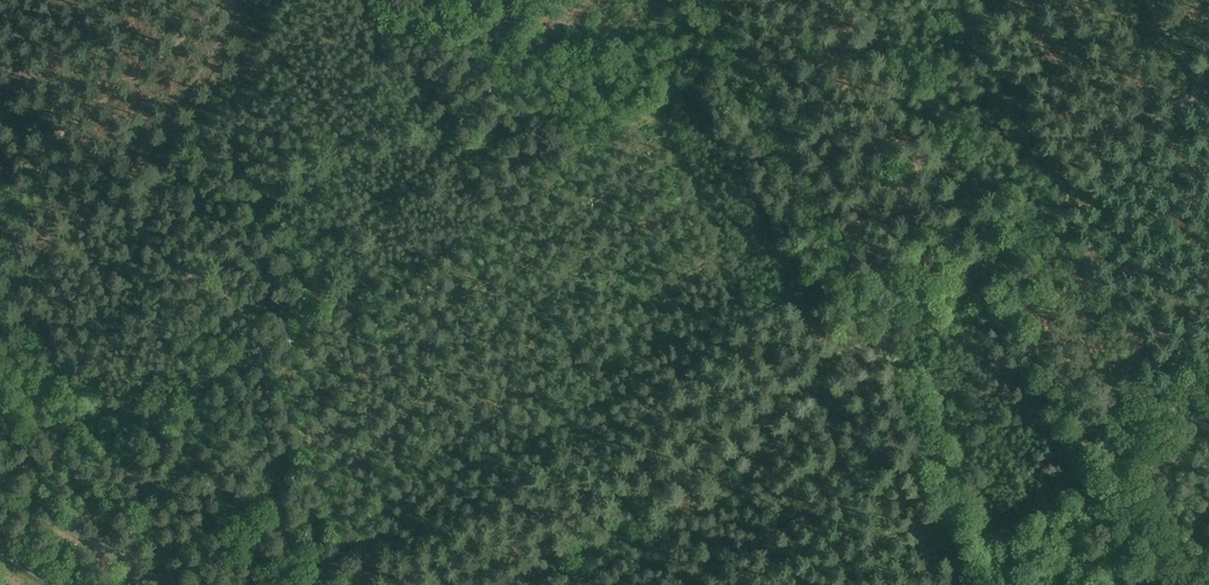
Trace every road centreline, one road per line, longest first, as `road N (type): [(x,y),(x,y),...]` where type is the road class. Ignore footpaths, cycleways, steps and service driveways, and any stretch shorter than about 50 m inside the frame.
road 1 (track): [(503,584),(877,337),(1202,82)]
road 2 (track): [(22,446),(158,409),(231,372),(299,357),(631,125),(670,127),(723,207)]
road 3 (unclassified): [(974,584),(922,423),(698,0)]
road 4 (track): [(0,181),(233,0)]
road 5 (track): [(1176,584),(1108,458),(1208,381)]
road 6 (unclassified): [(163,584),(0,483)]

